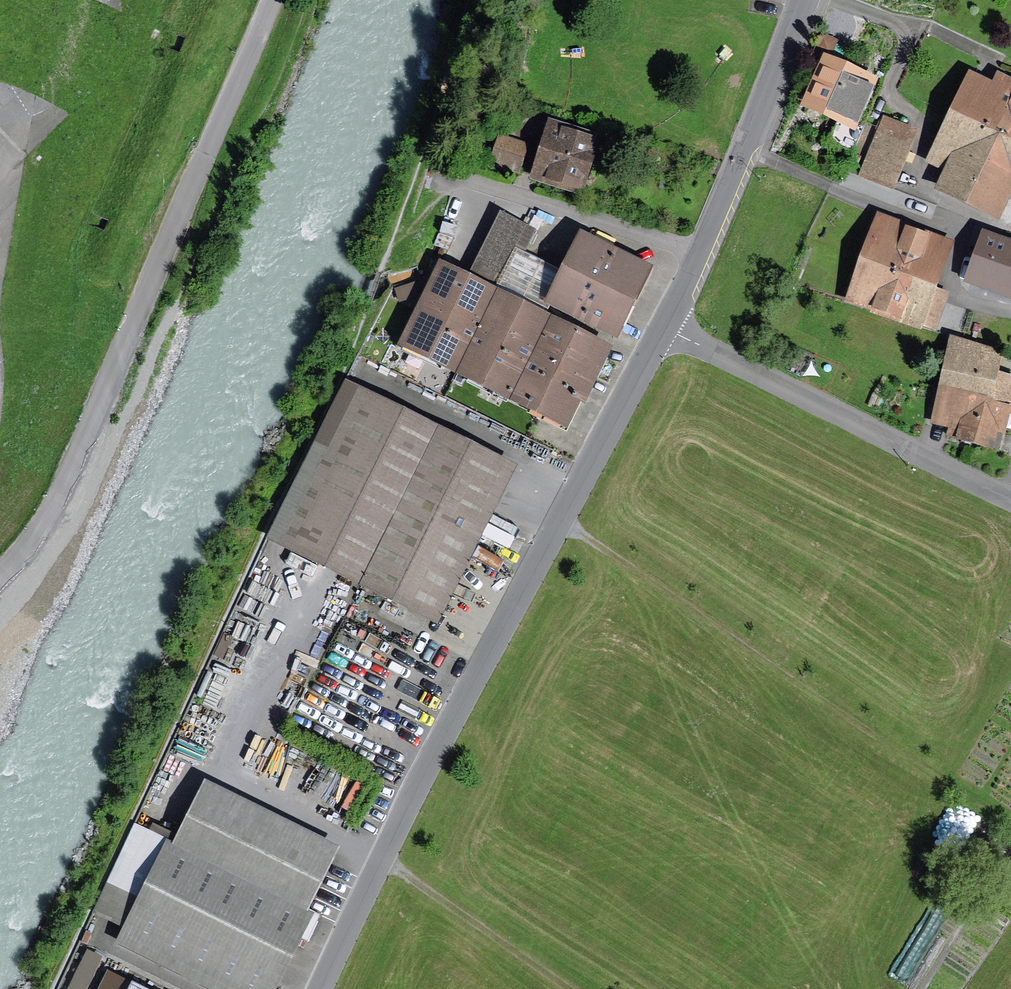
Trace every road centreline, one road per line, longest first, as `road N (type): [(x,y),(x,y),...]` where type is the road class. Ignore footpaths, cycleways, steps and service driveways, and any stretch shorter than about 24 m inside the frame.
road 1 (unclassified): [(325,988),(404,817),(665,328)]
road 2 (unclassified): [(272,0),(0,624)]
road 3 (track): [(563,519),(1010,827)]
road 4 (trunk): [(533,0),(848,26),(1010,25)]
road 5 (residential): [(665,328),(1010,505)]
road 6 (unclassified): [(665,328),(804,0)]
road 7 (track): [(386,856),(571,988)]

